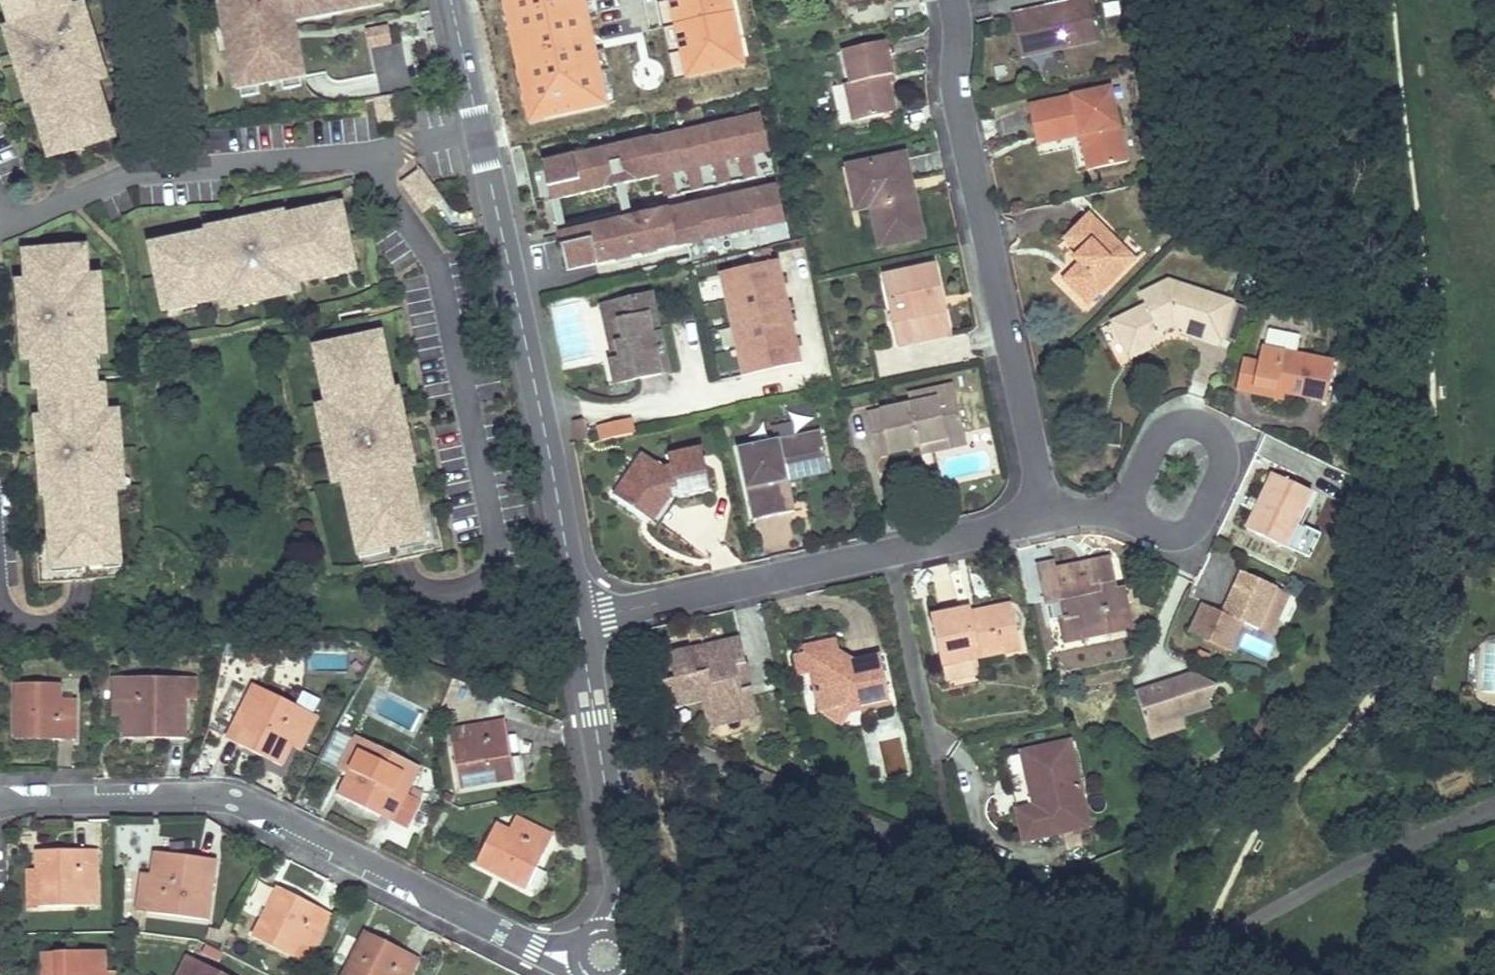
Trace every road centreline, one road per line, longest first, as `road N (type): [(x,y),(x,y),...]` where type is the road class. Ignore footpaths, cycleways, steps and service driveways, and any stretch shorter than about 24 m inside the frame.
road 1 (residential): [(577,621),(451,0)]
road 2 (residential): [(514,938),(251,806),(189,795),(0,798)]
road 3 (residential): [(1034,492),(1037,466),(954,84),(953,0)]
road 4 (residential): [(577,621),(995,529),(1034,492)]
road 5 (residential): [(1123,529),(1192,555),(1232,462),(1181,427),(1149,450)]
road 6 (residential): [(614,847),(577,621)]

